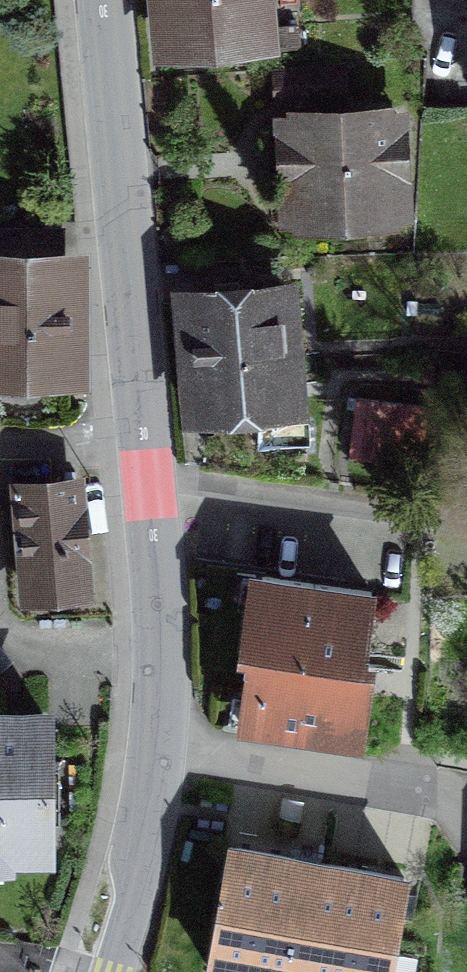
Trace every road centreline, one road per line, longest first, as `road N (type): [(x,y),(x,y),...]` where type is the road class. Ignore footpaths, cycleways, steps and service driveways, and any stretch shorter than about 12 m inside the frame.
road 1 (residential): [(103,971),(156,746),(151,486)]
road 2 (residential): [(151,486),(98,0)]
road 3 (residential): [(466,528),(151,486)]

